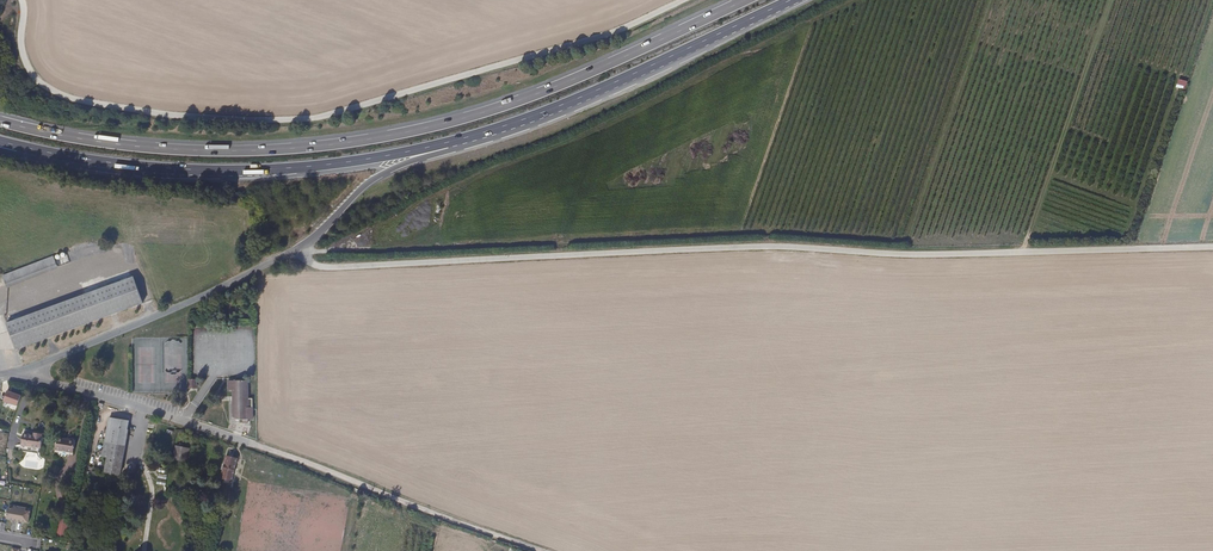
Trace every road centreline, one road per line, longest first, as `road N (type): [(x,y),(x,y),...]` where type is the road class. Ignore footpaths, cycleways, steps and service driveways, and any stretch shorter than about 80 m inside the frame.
road 1 (trunk): [(745,0),(533,95),(372,139),(239,151),(149,148),(0,121)]
road 2 (track): [(20,0),(21,51),(48,88),(152,111),(257,119),(334,112),(619,28),(678,0)]
road 3 (trunk): [(72,158),(290,168),(456,141)]
road 4 (trunk): [(456,141),(537,115),(792,0)]
road 5 (tertiary): [(292,251),(20,372)]
road 6 (track): [(258,446),(534,550)]
road 7 (residential): [(20,372),(258,446)]
road 8 (trunk): [(292,251),(373,179),(447,152),(456,141)]

